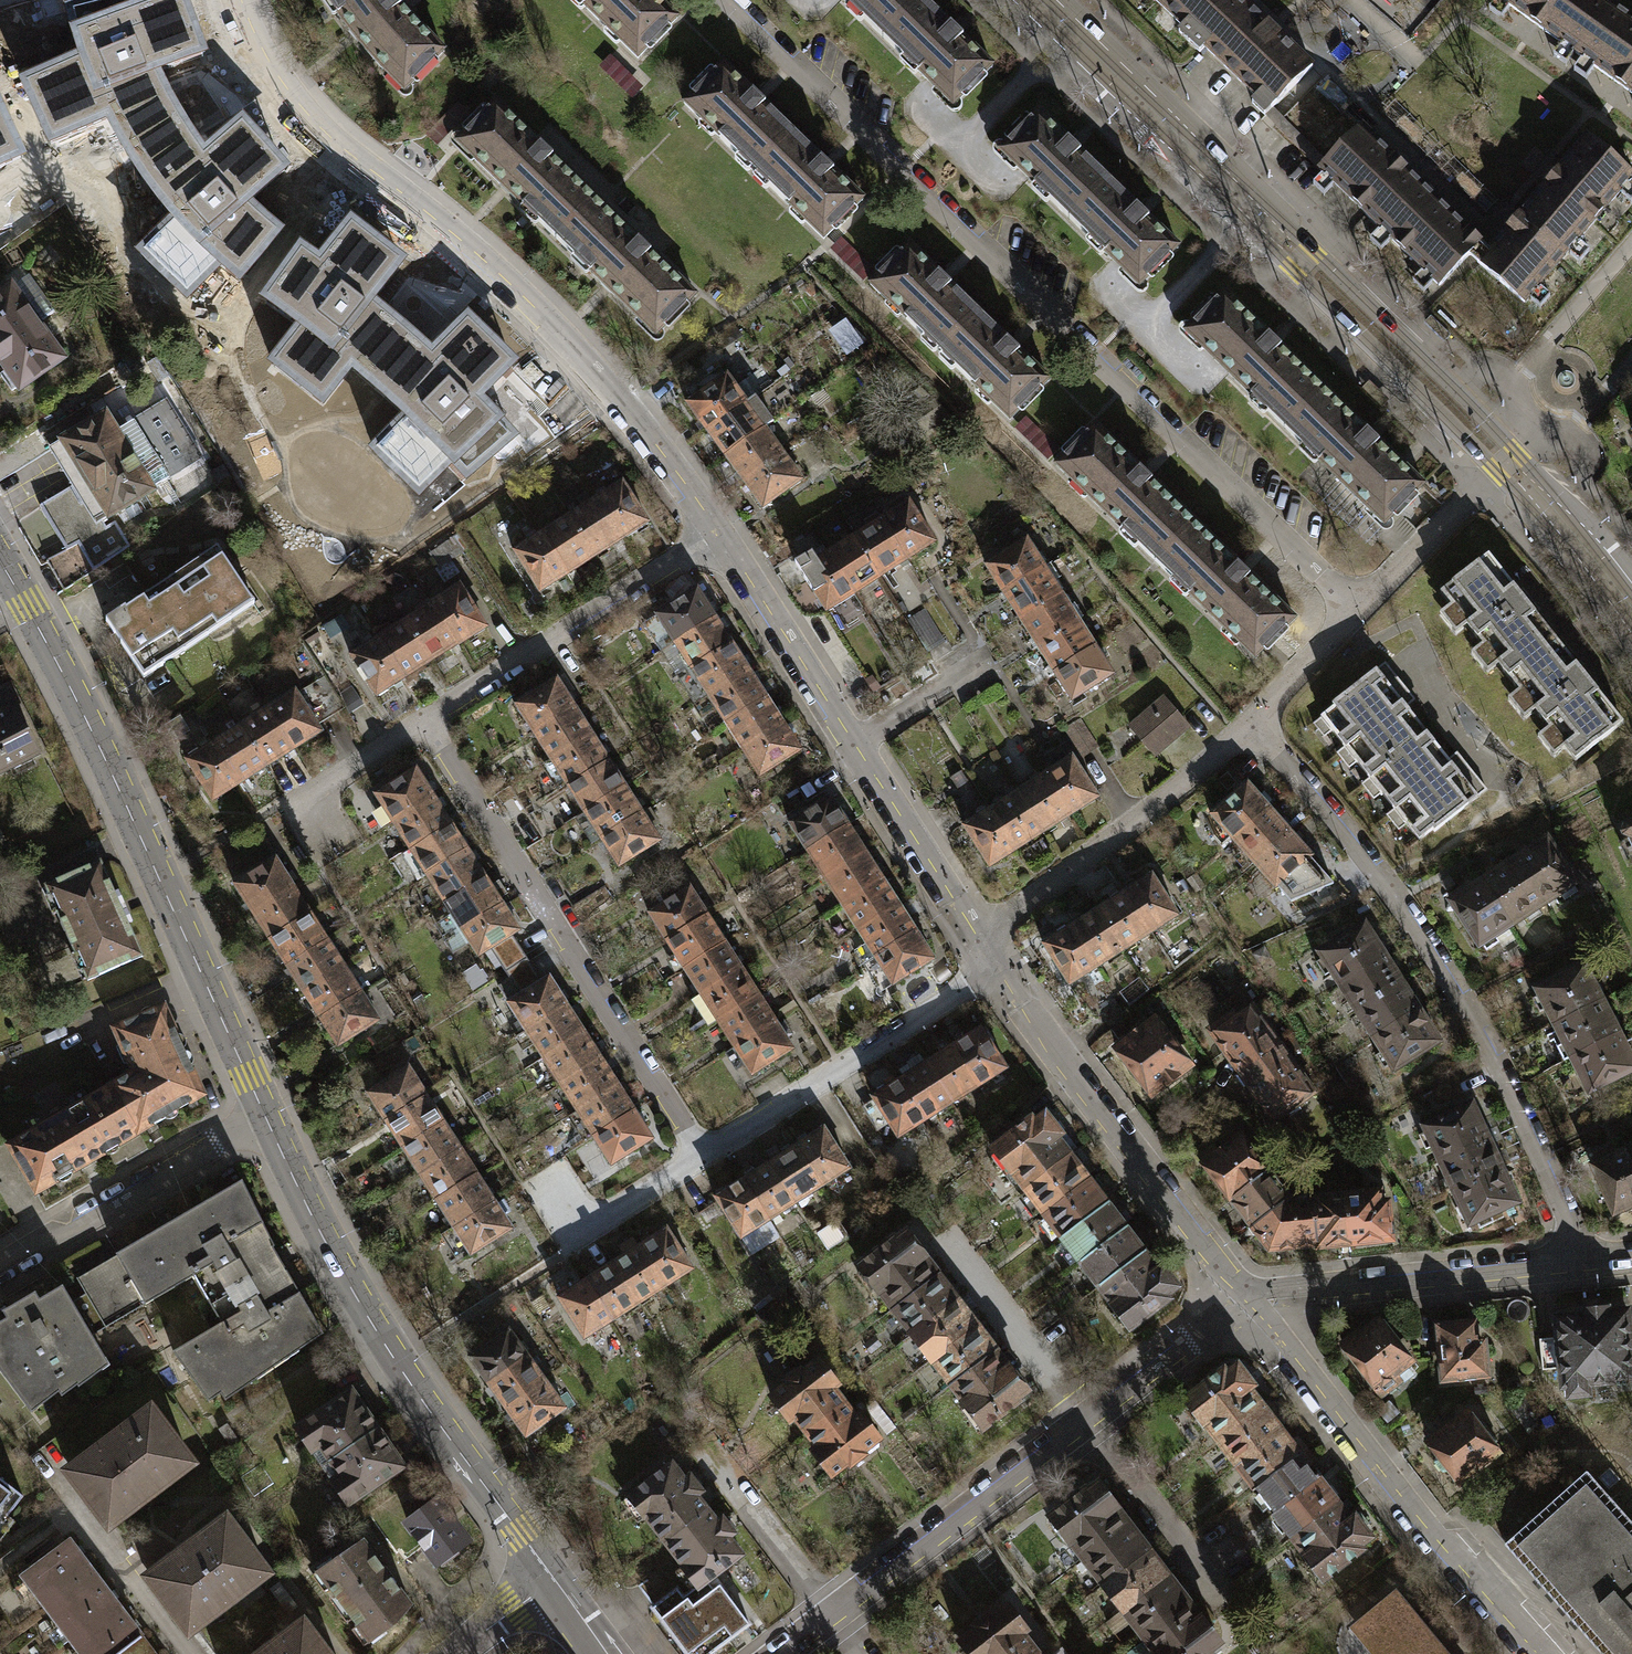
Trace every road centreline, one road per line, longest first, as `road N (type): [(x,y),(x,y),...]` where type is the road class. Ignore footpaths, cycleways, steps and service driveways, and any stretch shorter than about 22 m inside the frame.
road 1 (residential): [(1355,609),(727,0)]
road 2 (residential): [(1251,719),(1388,887),(1477,1032),(1521,1118),(1577,1265)]
road 3 (tertiary): [(266,1116),(91,737),(0,564)]
road 4 (residential): [(1264,1315),(1205,1326),(781,1653)]
road 5 (residential): [(623,396),(457,229),(320,123),(282,73),(247,0)]
road 6 (tertiary): [(556,1583),(390,1351),(323,1239),(266,1116)]
road 7 (residential): [(699,1155),(421,723)]
road 8 (residential): [(990,949),(723,527)]
road 9 (residential): [(1544,1653),(1264,1315)]
road 10 (tertiary): [(1532,496),(1534,479),(1514,455),(1292,236),(1257,216)]
road 11 (residential): [(699,1155),(968,985),(990,949)]
road 12 (residential): [(421,723),(723,527)]
road 13 (residential): [(1241,1289),(1025,1003)]
road 14 (tertiary): [(1257,216),(1279,258),(1495,473)]
road 15 (residential): [(990,949),(1024,907),(1251,719)]
road 16 (residential): [(1577,1265),(1241,1289)]
road 17 (tertiary): [(1257,216),(1031,0)]
road 18 (residential): [(266,1116),(81,1227),(0,1264)]
road 19 (residential): [(1355,609),(1495,473)]
road 20 (residential): [(723,527),(623,396)]
road 21 (tertiary): [(1631,617),(1532,496)]
road 22 (residential): [(291,805),(421,723)]
road 23 (residential): [(1251,719),(1355,609)]
road 24 (residential): [(571,1234),(699,1155)]
road 25 (residential): [(556,1583),(458,1653)]

